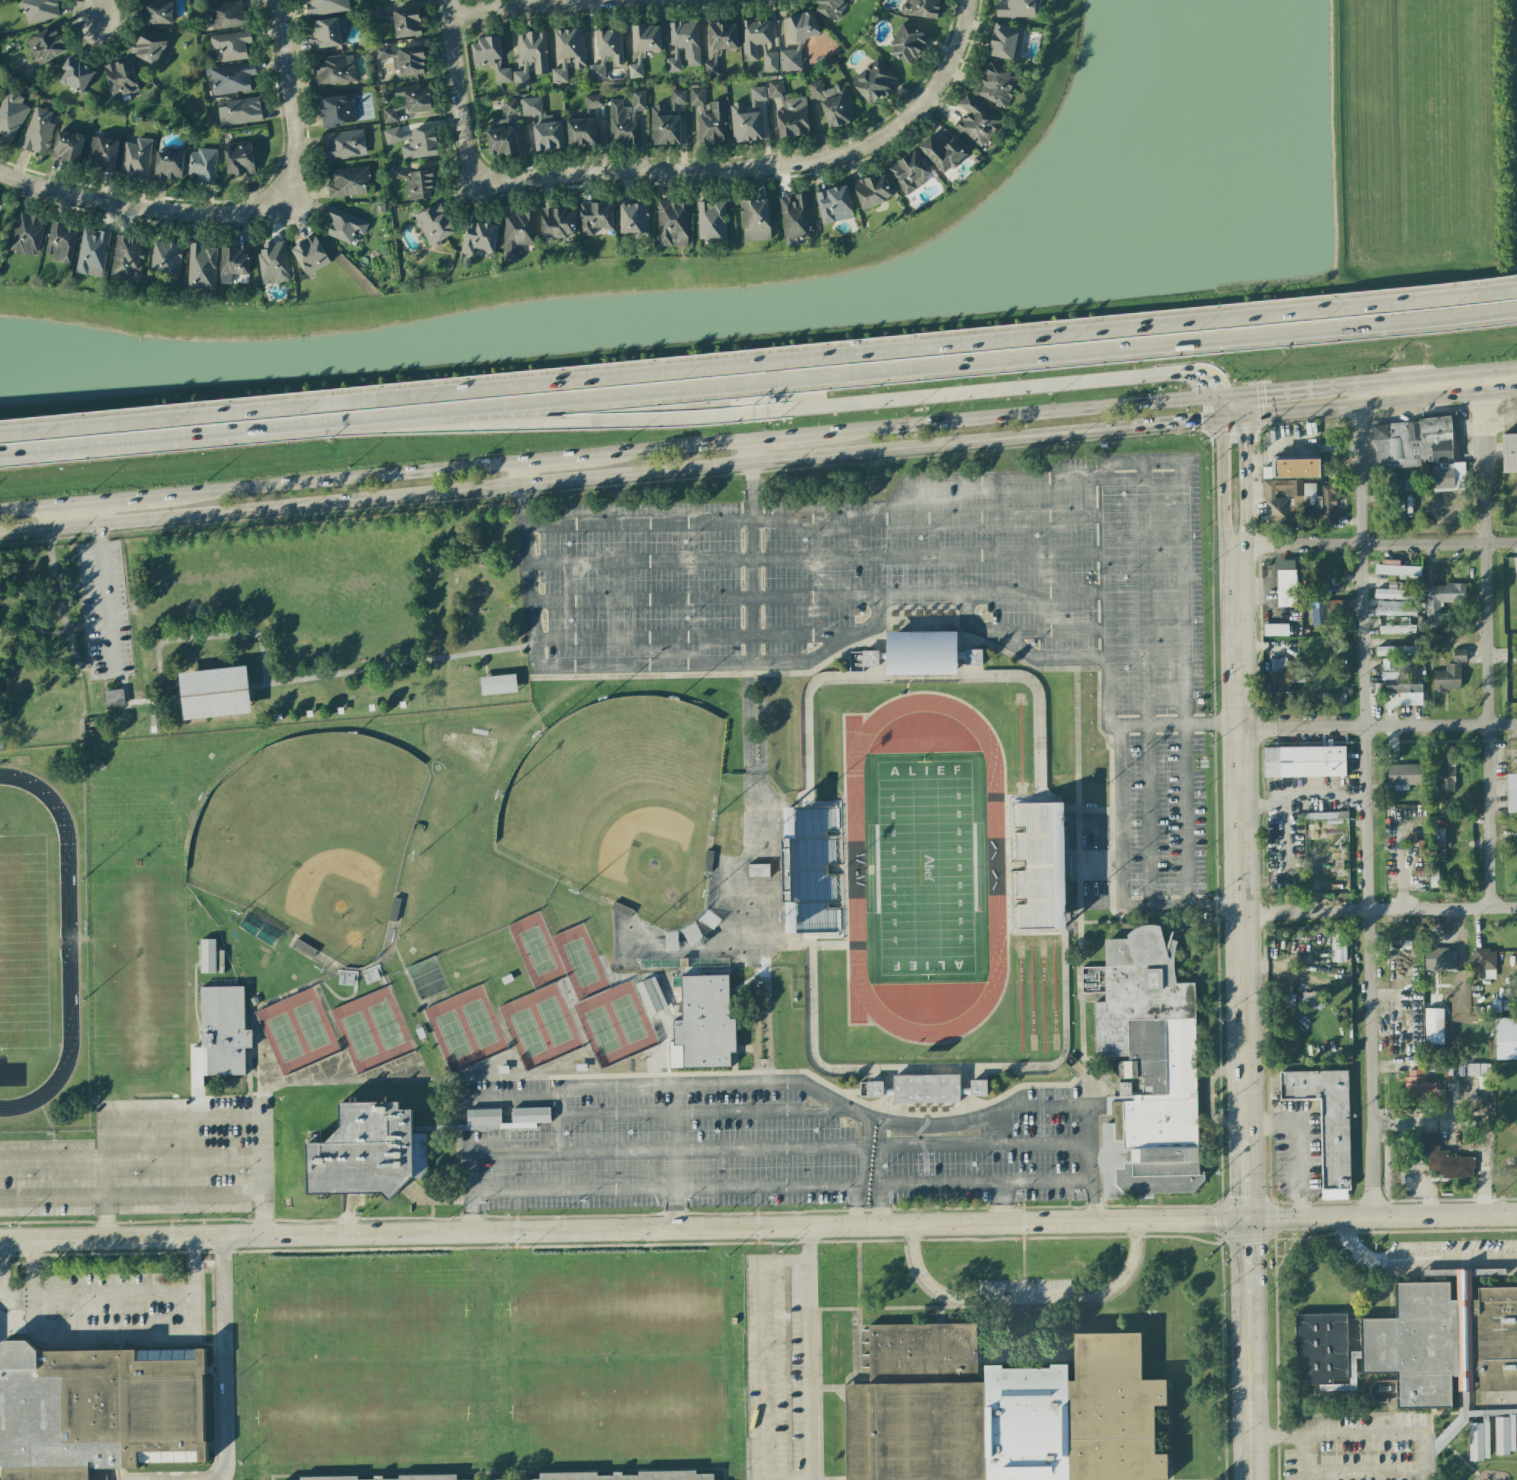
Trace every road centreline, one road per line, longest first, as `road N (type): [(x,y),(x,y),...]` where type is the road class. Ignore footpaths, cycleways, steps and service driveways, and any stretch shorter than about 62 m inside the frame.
road 1 (motorway): [(1516,284),(0,433)]
road 2 (tertiary): [(1516,1215),(0,1241)]
road 3 (secondary): [(0,537),(1222,422)]
road 4 (motorway): [(344,426),(1516,309)]
road 5 (tertiary): [(1234,548),(1254,1479)]
road 6 (residential): [(1362,384),(1378,1217)]
road 7 (motorway): [(344,426),(707,417),(952,395)]
road 8 (residential): [(474,187),(846,155),(895,127),(932,92),(962,32),(967,0)]
road 9 (residential): [(1484,370),(1490,908)]
road 10 (secondary): [(1228,396),(812,436)]
road 11 (secondary): [(516,464),(159,499)]
road 12 (motorway): [(0,458),(344,426)]
road 13 (residential): [(286,200),(240,211),(172,212),(0,174)]
road 14 (residential): [(1516,542),(1234,548)]
road 15 (residential): [(1516,721),(1241,725)]
road 16 (residential): [(1516,908),(1242,909)]
road 17 (secondary): [(1245,420),(1516,391)]
road 18 (residential): [(286,200),(293,127),(277,0)]
road 19 (residential): [(445,0),(474,187)]
road 20 (secondary): [(751,441),(588,457)]
road 21 (secondary): [(1516,367),(1362,384)]
road 22 (residential): [(447,15),(592,0)]
road 23 (motorway): [(1092,381),(1190,373),(1228,396)]
road 24 (motorway): [(952,395),(1092,381)]
road 25 (secondary): [(1362,384),(1228,396)]
road 26 (tertiary): [(1234,548),(1245,530),(1245,420)]
road 27 (tertiary): [(1222,422),(1223,530),(1234,548)]

